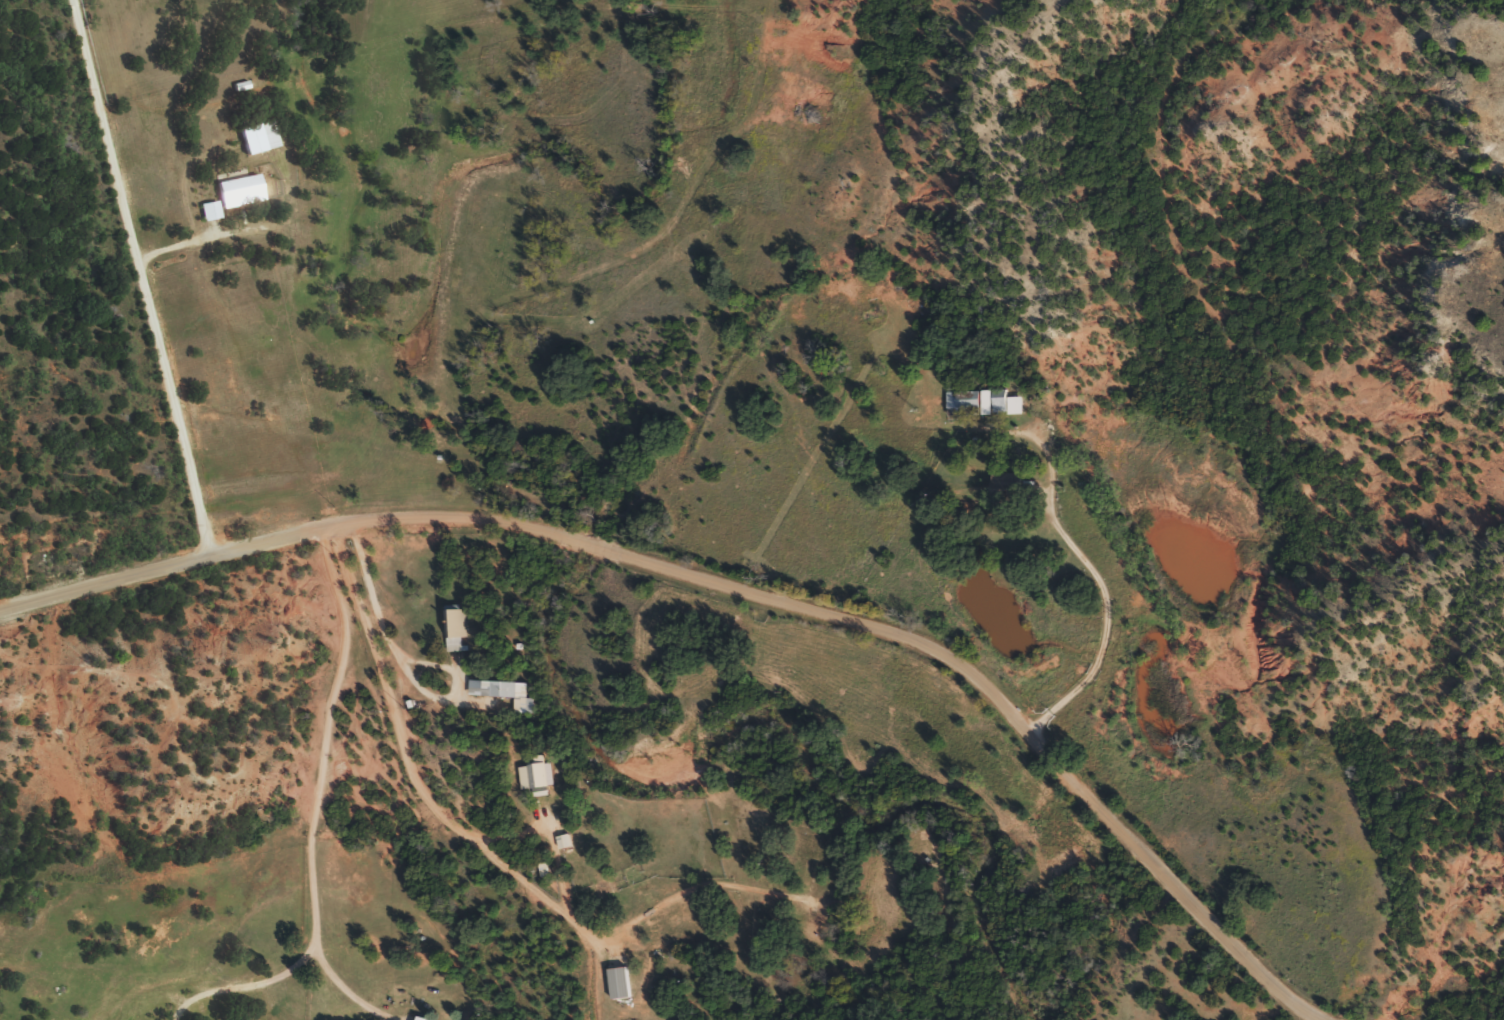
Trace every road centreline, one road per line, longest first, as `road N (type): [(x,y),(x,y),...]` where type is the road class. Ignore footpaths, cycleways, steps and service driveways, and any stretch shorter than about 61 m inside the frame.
road 1 (residential): [(1345,1019),(1305,1001),(1239,945),(988,681),(900,628),(513,516),(434,509),(208,547),(0,601)]
road 2 (residential): [(70,0),(208,547)]

